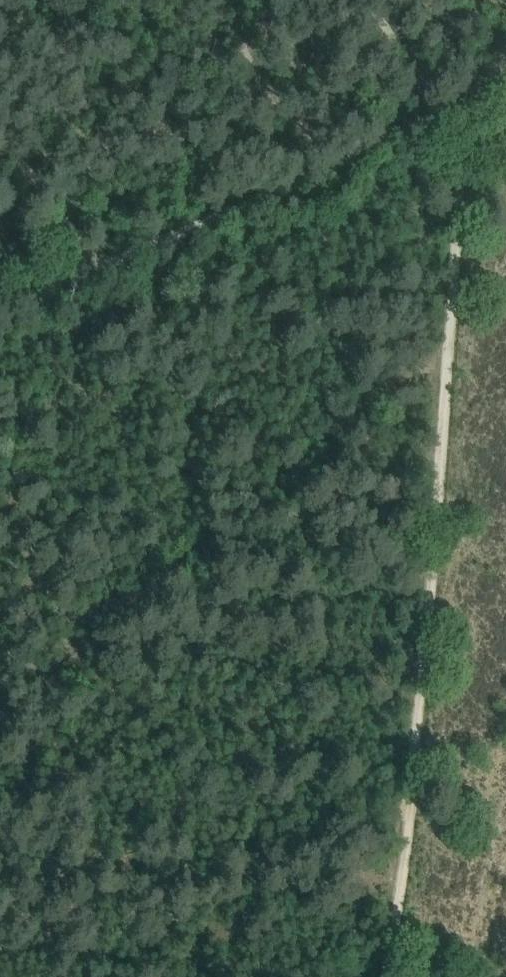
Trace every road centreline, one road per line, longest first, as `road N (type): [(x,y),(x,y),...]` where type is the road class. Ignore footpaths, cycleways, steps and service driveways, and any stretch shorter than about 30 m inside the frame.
road 1 (track): [(465,106),(472,132),(396,889),(397,976)]
road 2 (track): [(454,332),(417,351),(0,699)]
road 3 (track): [(441,117),(96,276)]
road 4 (track): [(0,133),(78,229),(96,276)]

